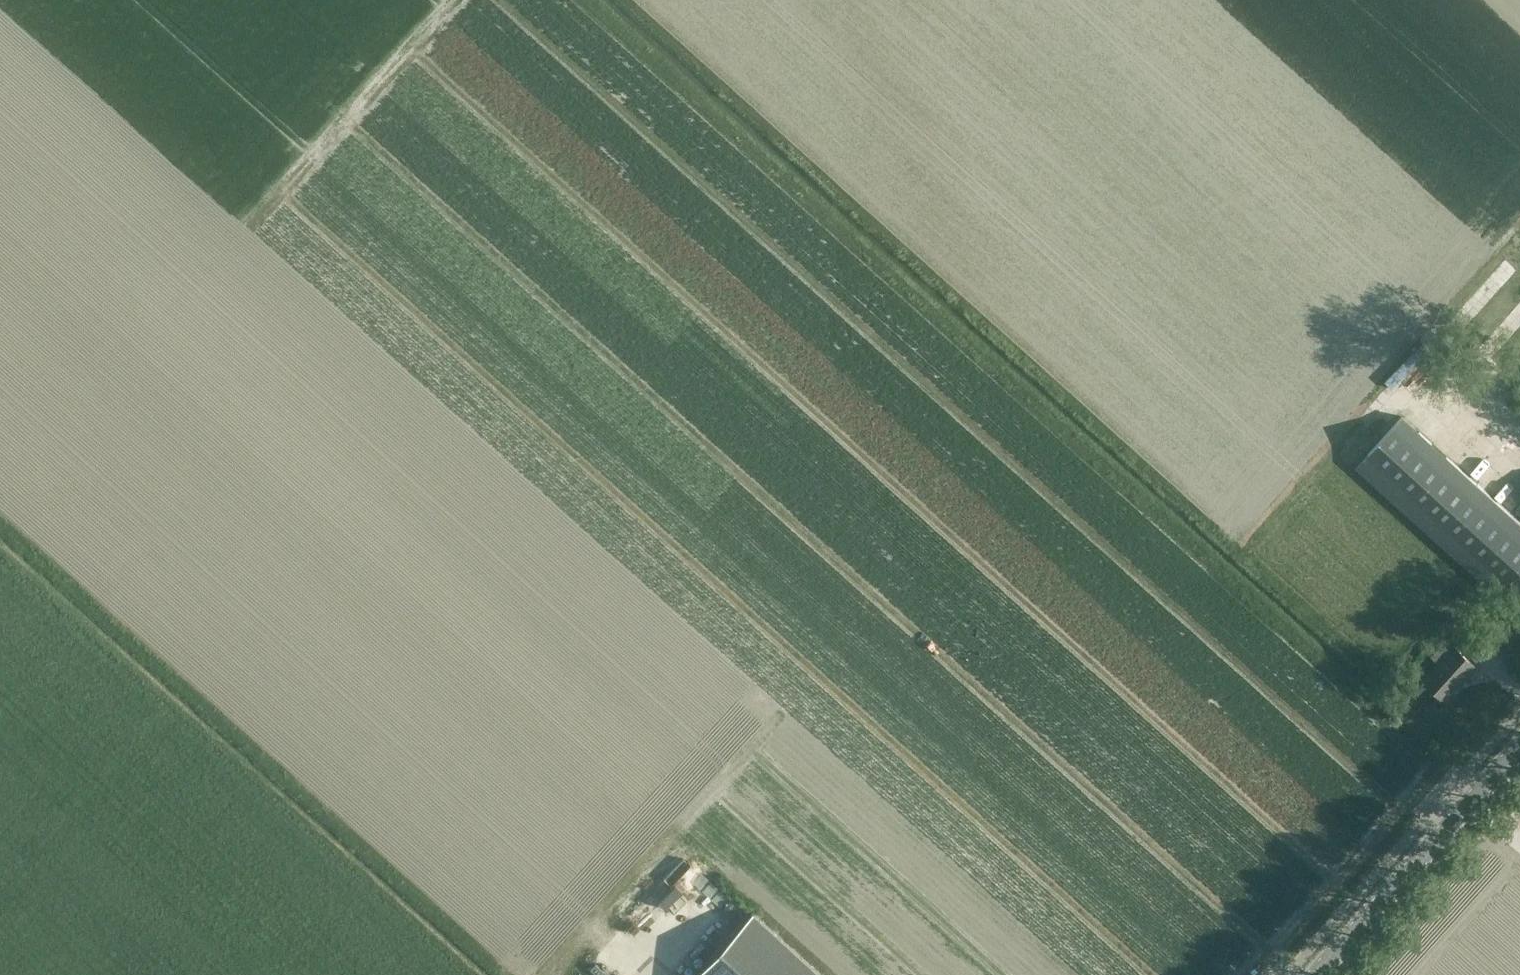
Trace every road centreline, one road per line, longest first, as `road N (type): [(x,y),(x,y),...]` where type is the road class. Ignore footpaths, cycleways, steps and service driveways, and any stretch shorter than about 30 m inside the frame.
road 1 (tertiary): [(1316,974),(1519,746)]

